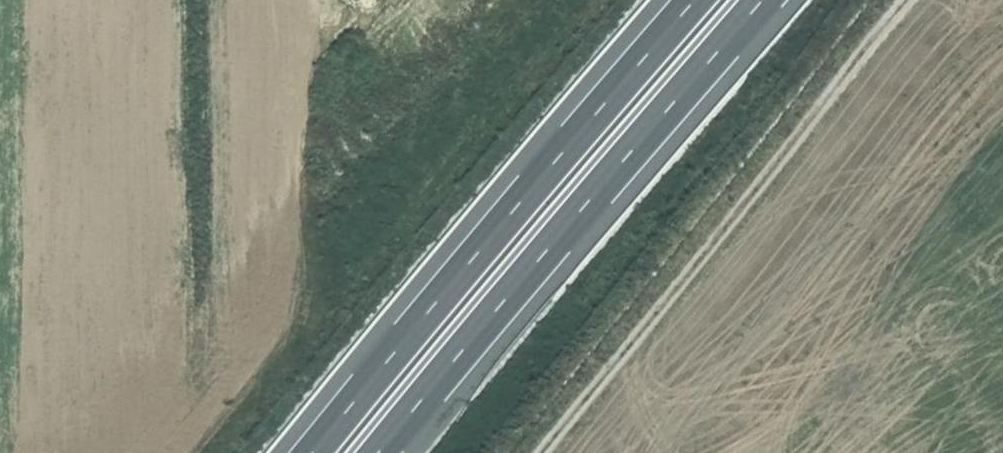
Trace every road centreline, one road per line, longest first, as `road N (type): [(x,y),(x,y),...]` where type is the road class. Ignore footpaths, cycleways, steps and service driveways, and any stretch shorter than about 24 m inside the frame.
road 1 (motorway): [(371,452),(760,0)]
road 2 (motorway): [(690,0),(305,452)]
road 3 (track): [(915,0),(545,452)]

